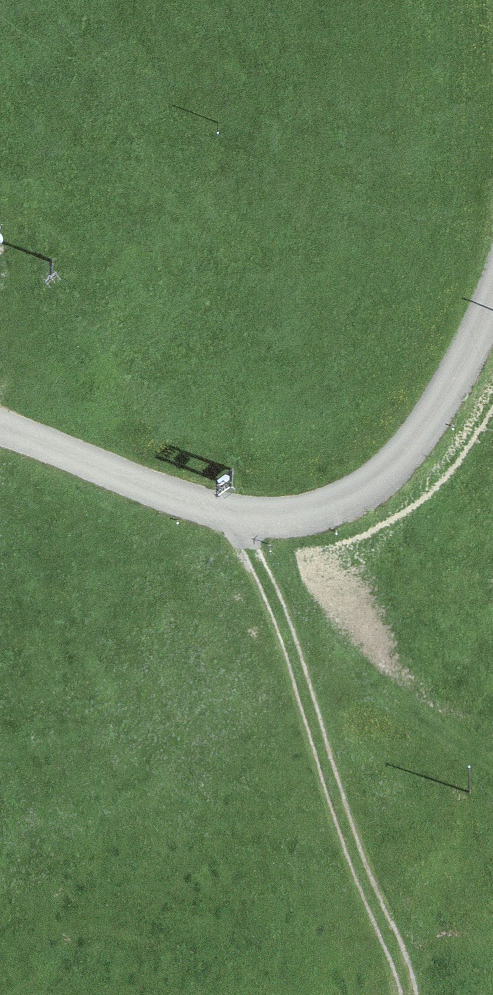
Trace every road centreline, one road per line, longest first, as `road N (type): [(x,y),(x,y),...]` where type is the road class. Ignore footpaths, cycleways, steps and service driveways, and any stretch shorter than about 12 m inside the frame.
road 1 (unclassified): [(0,425),(188,503),(241,519),(292,520),(343,503),(392,469),(430,422),(492,312)]
road 2 (track): [(407,994),(346,830),(292,640),(241,519)]

